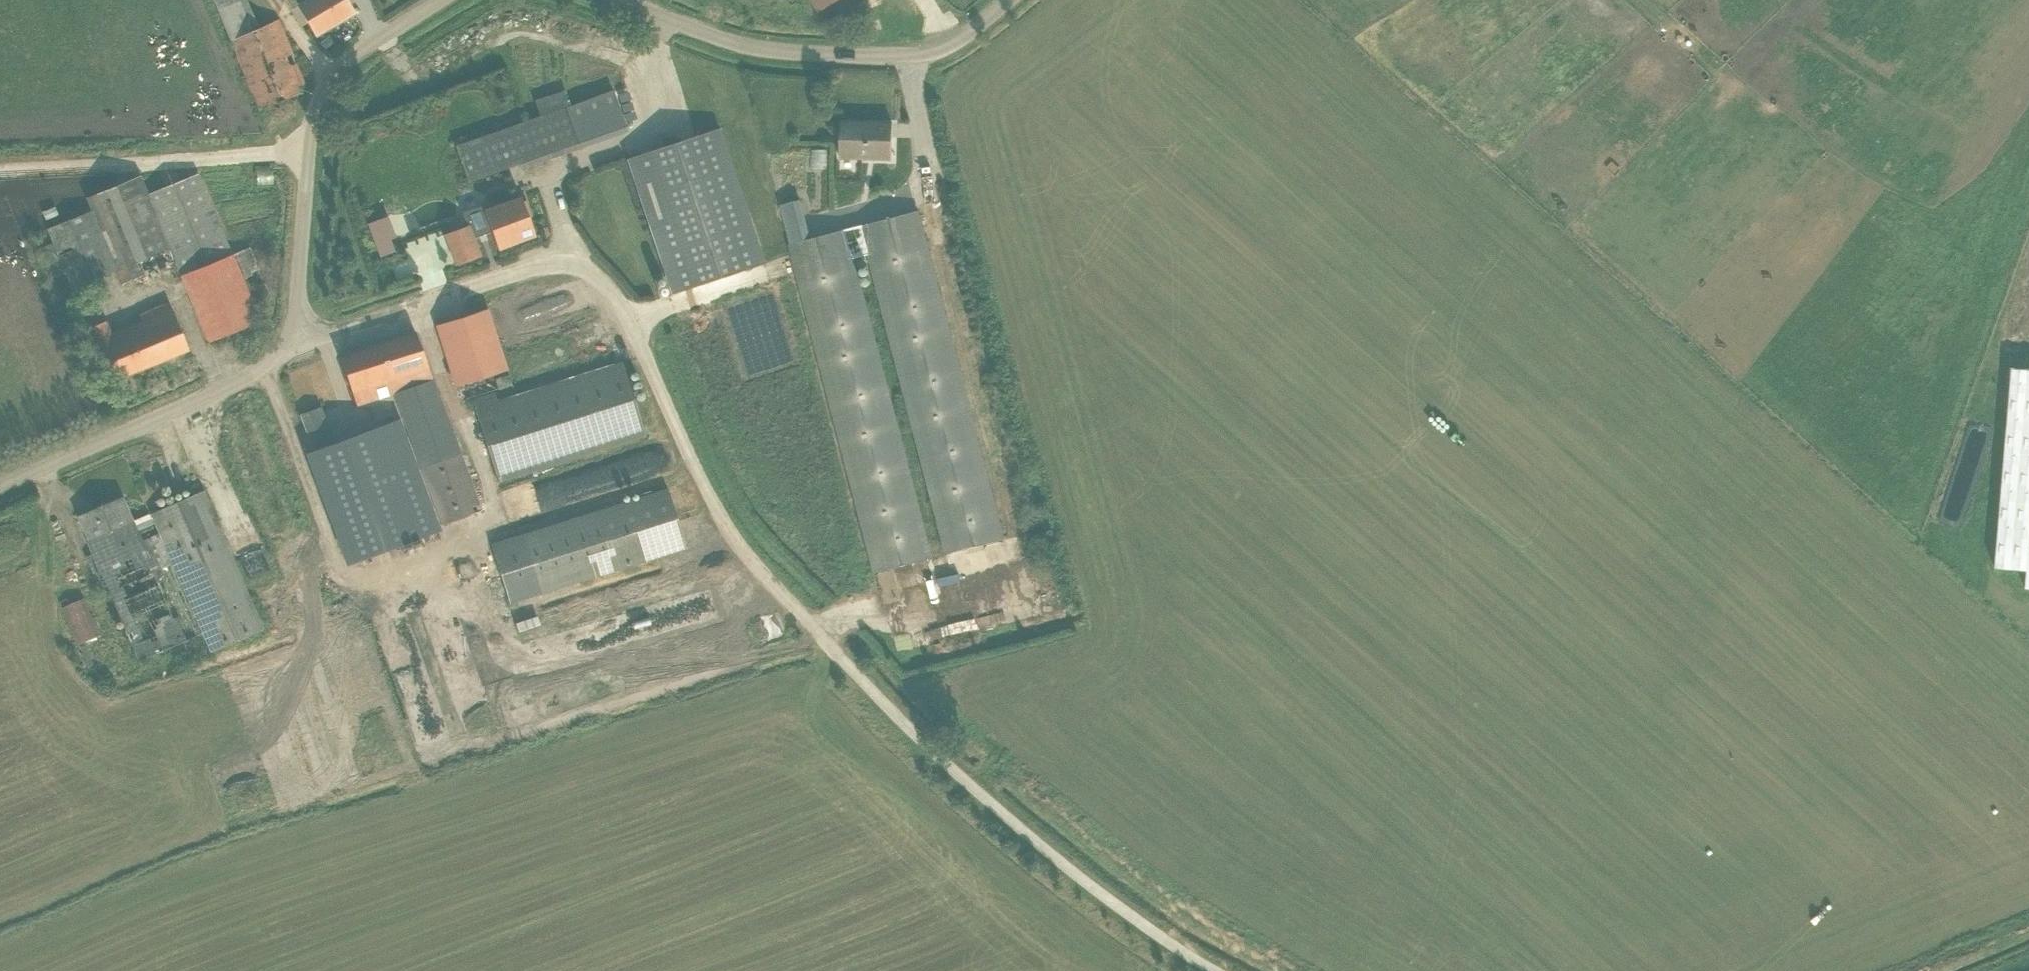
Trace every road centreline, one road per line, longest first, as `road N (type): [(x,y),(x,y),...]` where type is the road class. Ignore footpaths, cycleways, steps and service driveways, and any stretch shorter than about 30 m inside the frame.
road 1 (track): [(290,323),(327,334),(555,263),(595,271),(635,334),(734,543),(835,653),(1138,924),(1216,970)]
road 2 (unclassified): [(0,485),(266,365),(290,323),(314,107),(340,63),(446,0)]
road 3 (unclassified): [(613,0),(691,33),(786,53),(880,57),(938,52),(1014,0)]
road 4 (track): [(0,164),(217,161),(307,148)]

